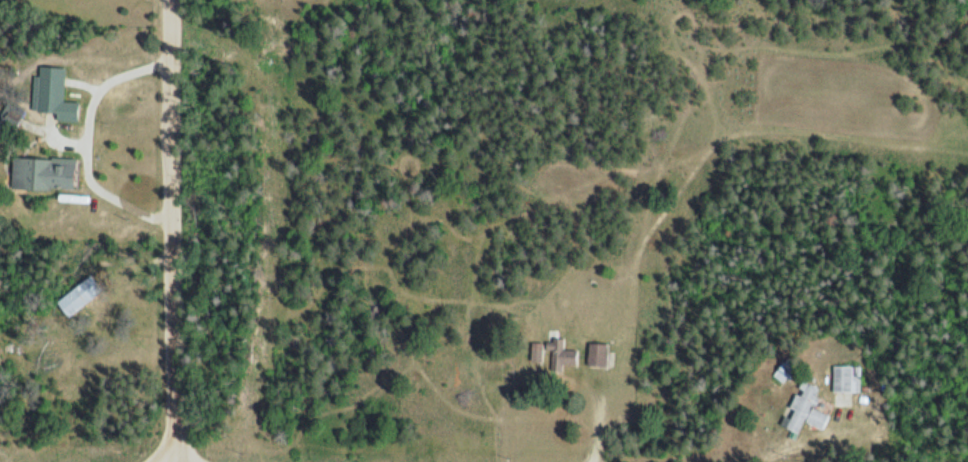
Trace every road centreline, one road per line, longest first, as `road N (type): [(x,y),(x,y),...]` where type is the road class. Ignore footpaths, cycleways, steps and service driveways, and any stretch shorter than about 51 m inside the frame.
road 1 (residential): [(179,461),(172,399),(173,0)]

